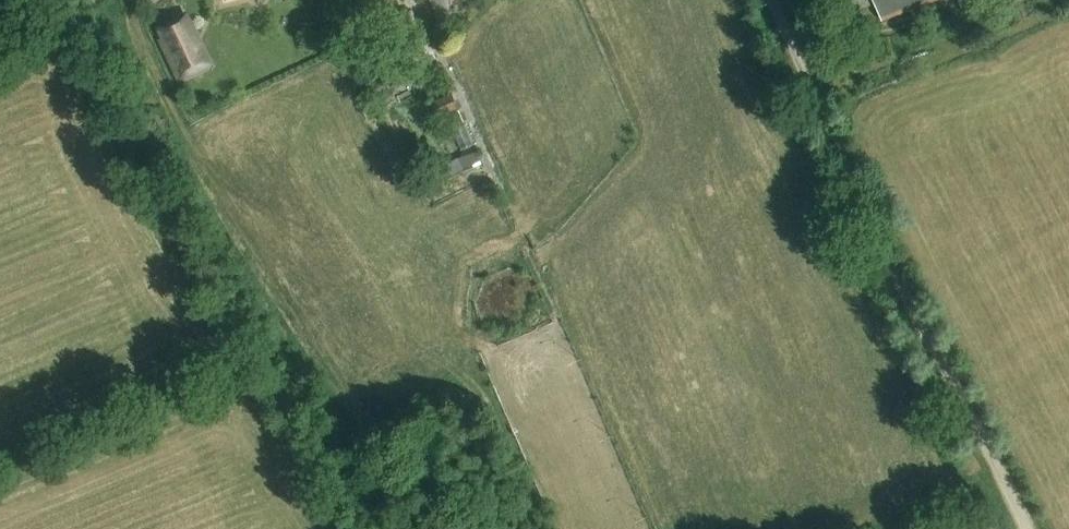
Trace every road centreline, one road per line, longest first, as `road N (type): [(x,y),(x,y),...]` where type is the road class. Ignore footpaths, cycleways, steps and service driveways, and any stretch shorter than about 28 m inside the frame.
road 1 (track): [(1025,528),(803,66)]

